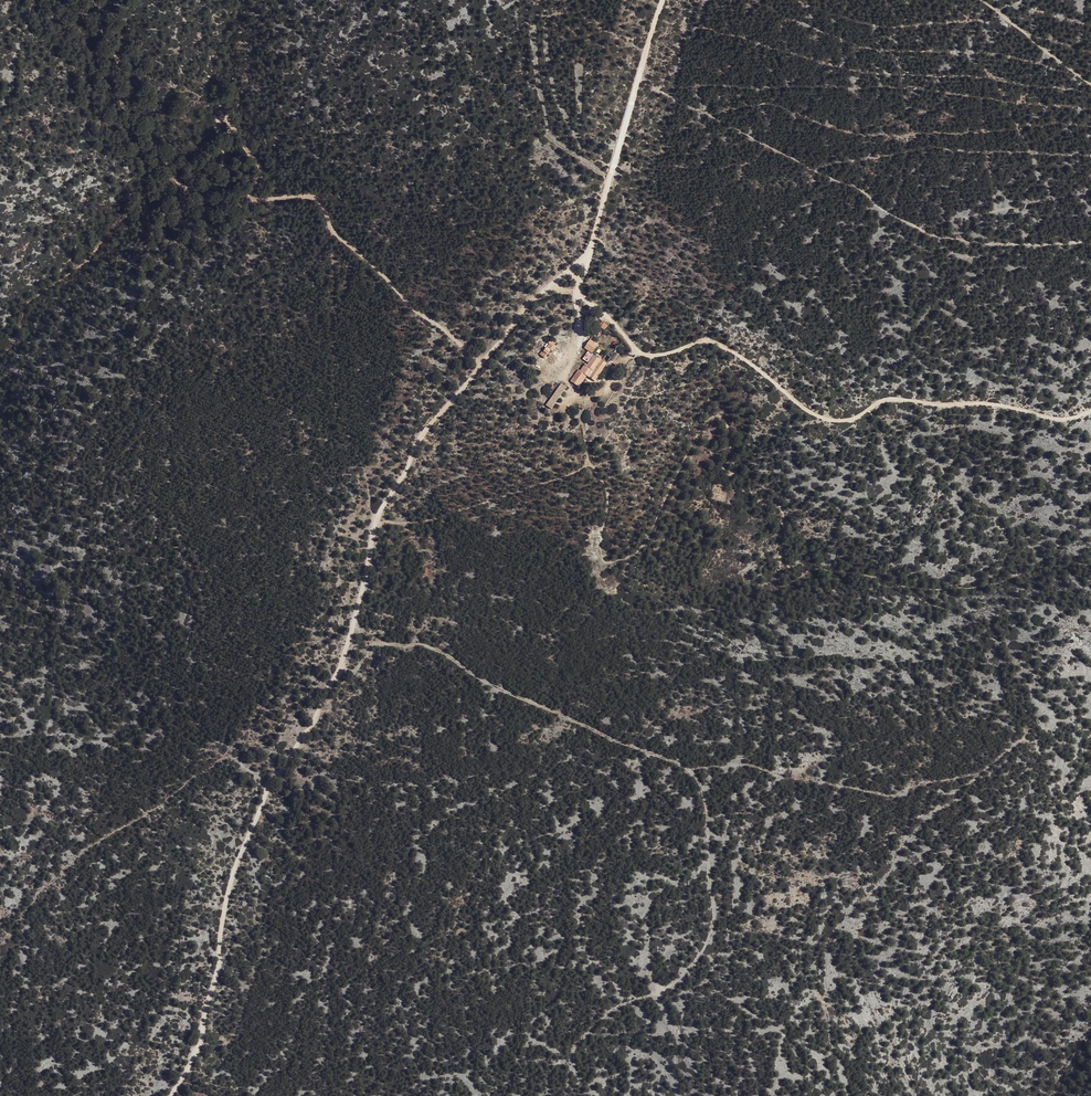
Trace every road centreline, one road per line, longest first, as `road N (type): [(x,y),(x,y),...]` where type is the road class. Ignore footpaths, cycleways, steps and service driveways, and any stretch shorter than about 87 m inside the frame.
road 1 (track): [(483,362),(415,446),(408,473),(373,521),(358,615),(337,678),(260,814),(234,883),(200,1049),(176,1095)]
road 2 (track): [(336,679),(358,670),(375,642),(423,645),(510,694),(674,762),(701,787),(714,915),(702,953),(674,983),(590,1028),(574,1046),(566,1095)]
road 3 (track): [(483,362),(411,307),(332,229),(320,201),(252,199),(259,166),(227,120),(219,122),(222,164),(213,177),(193,188),(174,178),(119,95),(113,45),(68,0)]
road 4 (track): [(587,256),(578,291),(643,353),(716,343),(823,418),(846,421),(894,398),(1000,405),(1064,420),(1090,411)]
road 5 (track): [(687,769),(748,764),(892,796),(981,772),(1019,743)]
road 6 (track): [(667,0),(587,256)]
road 7 (track): [(587,256),(523,311),(483,362)]

